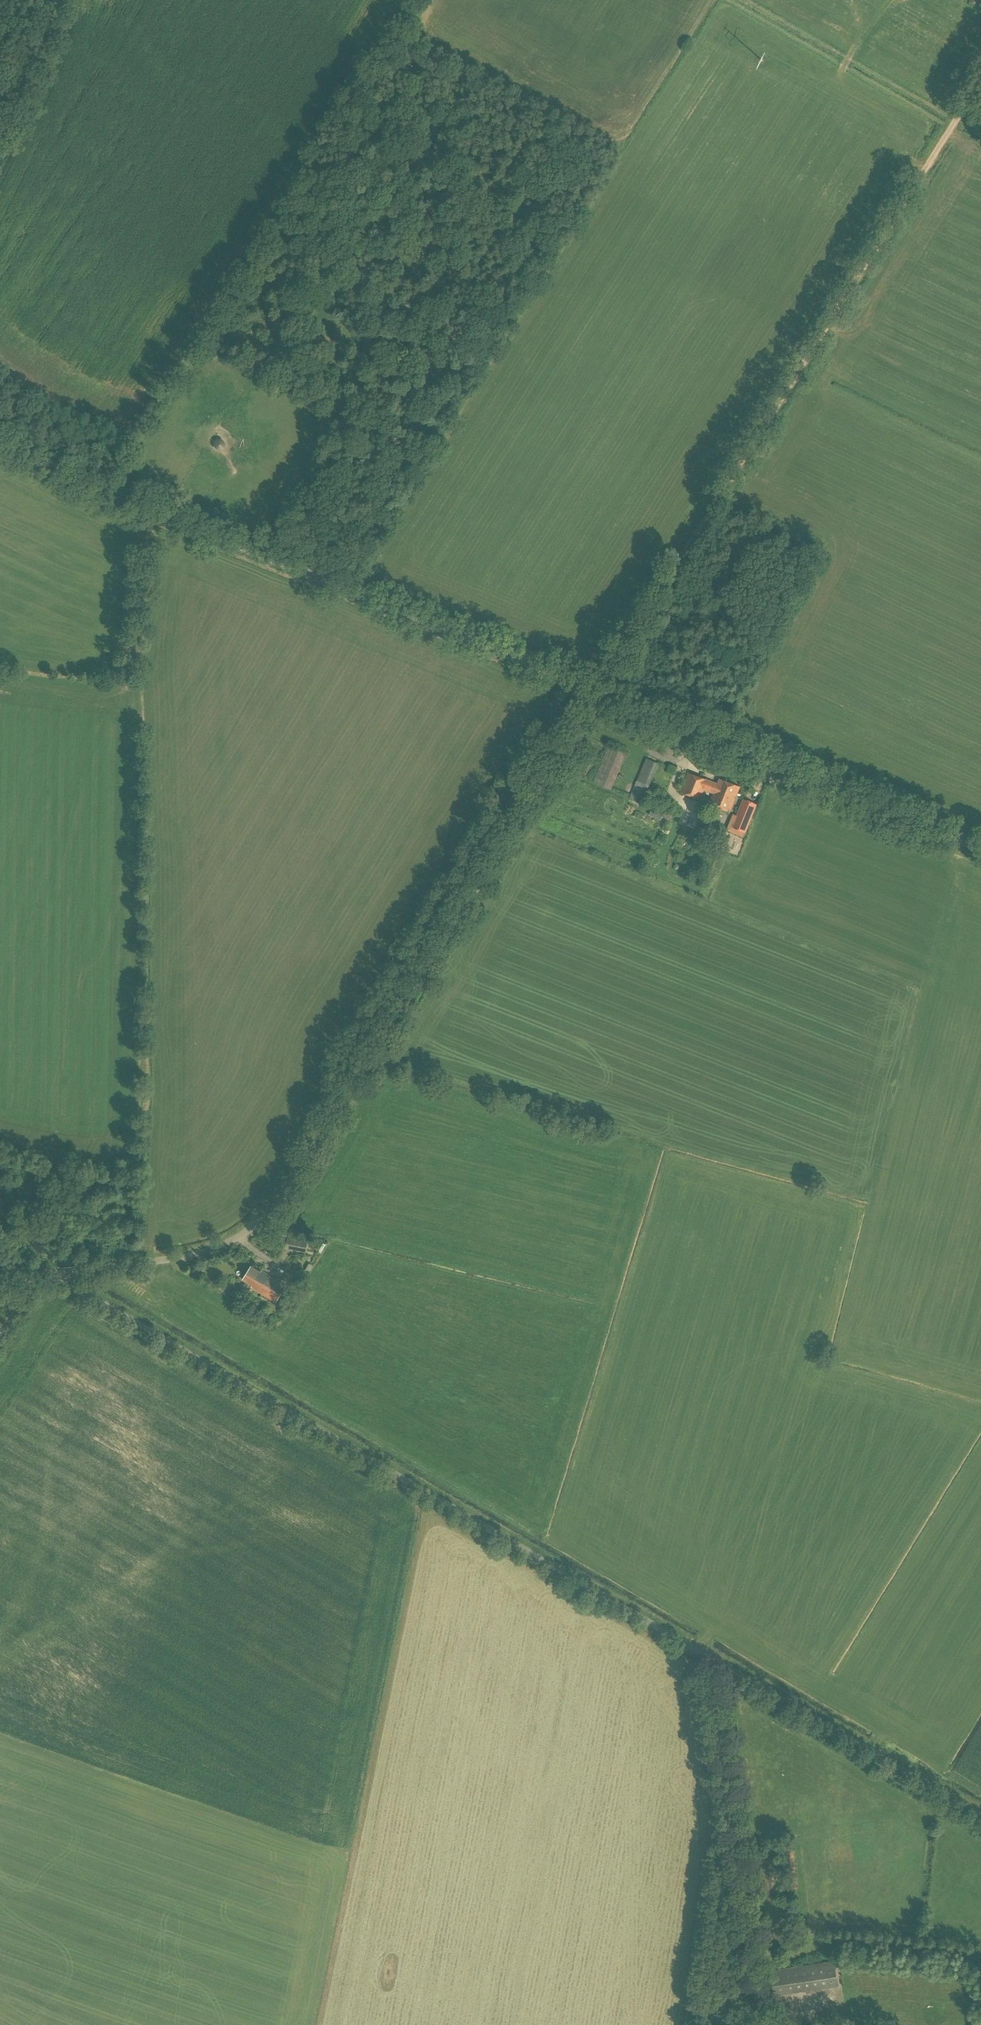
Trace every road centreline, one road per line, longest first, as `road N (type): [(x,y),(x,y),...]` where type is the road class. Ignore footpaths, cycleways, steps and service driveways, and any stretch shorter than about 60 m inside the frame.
road 1 (unclassified): [(980,1816),(55,1273)]
road 2 (unclassified): [(55,1273),(187,1257),(229,1241),(269,1211),(597,691)]
road 3 (track): [(597,691),(954,122)]
road 4 (secondary): [(597,691),(51,467),(0,437)]
road 5 (secondary): [(980,846),(597,691)]

